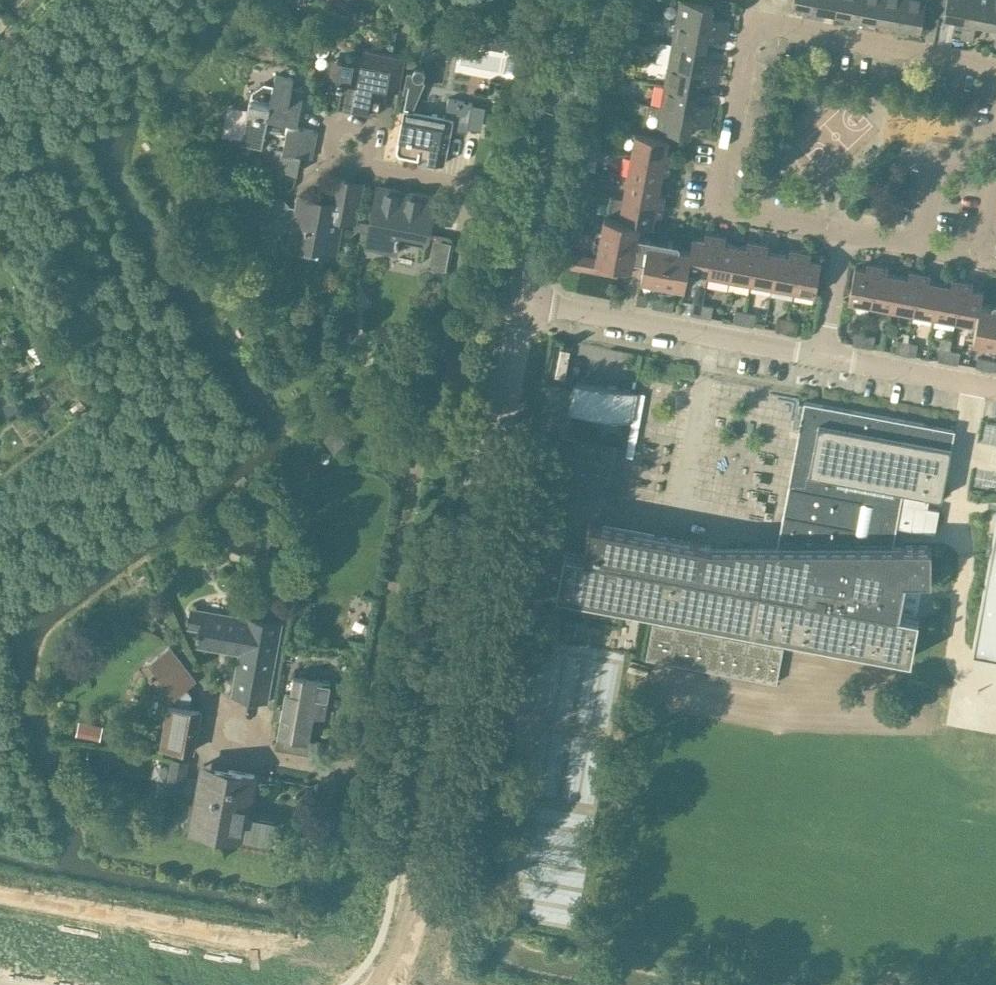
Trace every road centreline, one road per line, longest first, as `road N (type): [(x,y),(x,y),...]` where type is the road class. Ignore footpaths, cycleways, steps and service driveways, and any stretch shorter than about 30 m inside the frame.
road 1 (track): [(188,0),(57,152),(128,300),(156,338),(166,382),(162,430),(120,490),(76,501),(0,548)]
road 2 (tertiary): [(379,984),(413,908),(508,385)]
road 3 (residential): [(845,230),(722,201),(757,31),(777,25),(995,68)]
road 4 (residential): [(228,727),(260,755),(337,769),(361,757),(437,371)]
road 5 (residential): [(437,371),(472,202),(454,185),(370,167),(351,144)]
road 6 (tertiary): [(524,301),(558,115),(599,0)]
road 7 (residential): [(524,301),(824,355)]
road 8 (residential): [(824,355),(995,388)]
road 9 (residential): [(920,243),(935,170),(995,176)]
road 10 (residential): [(995,176),(980,248),(920,243)]
road 11 (residential): [(824,355),(845,230)]

